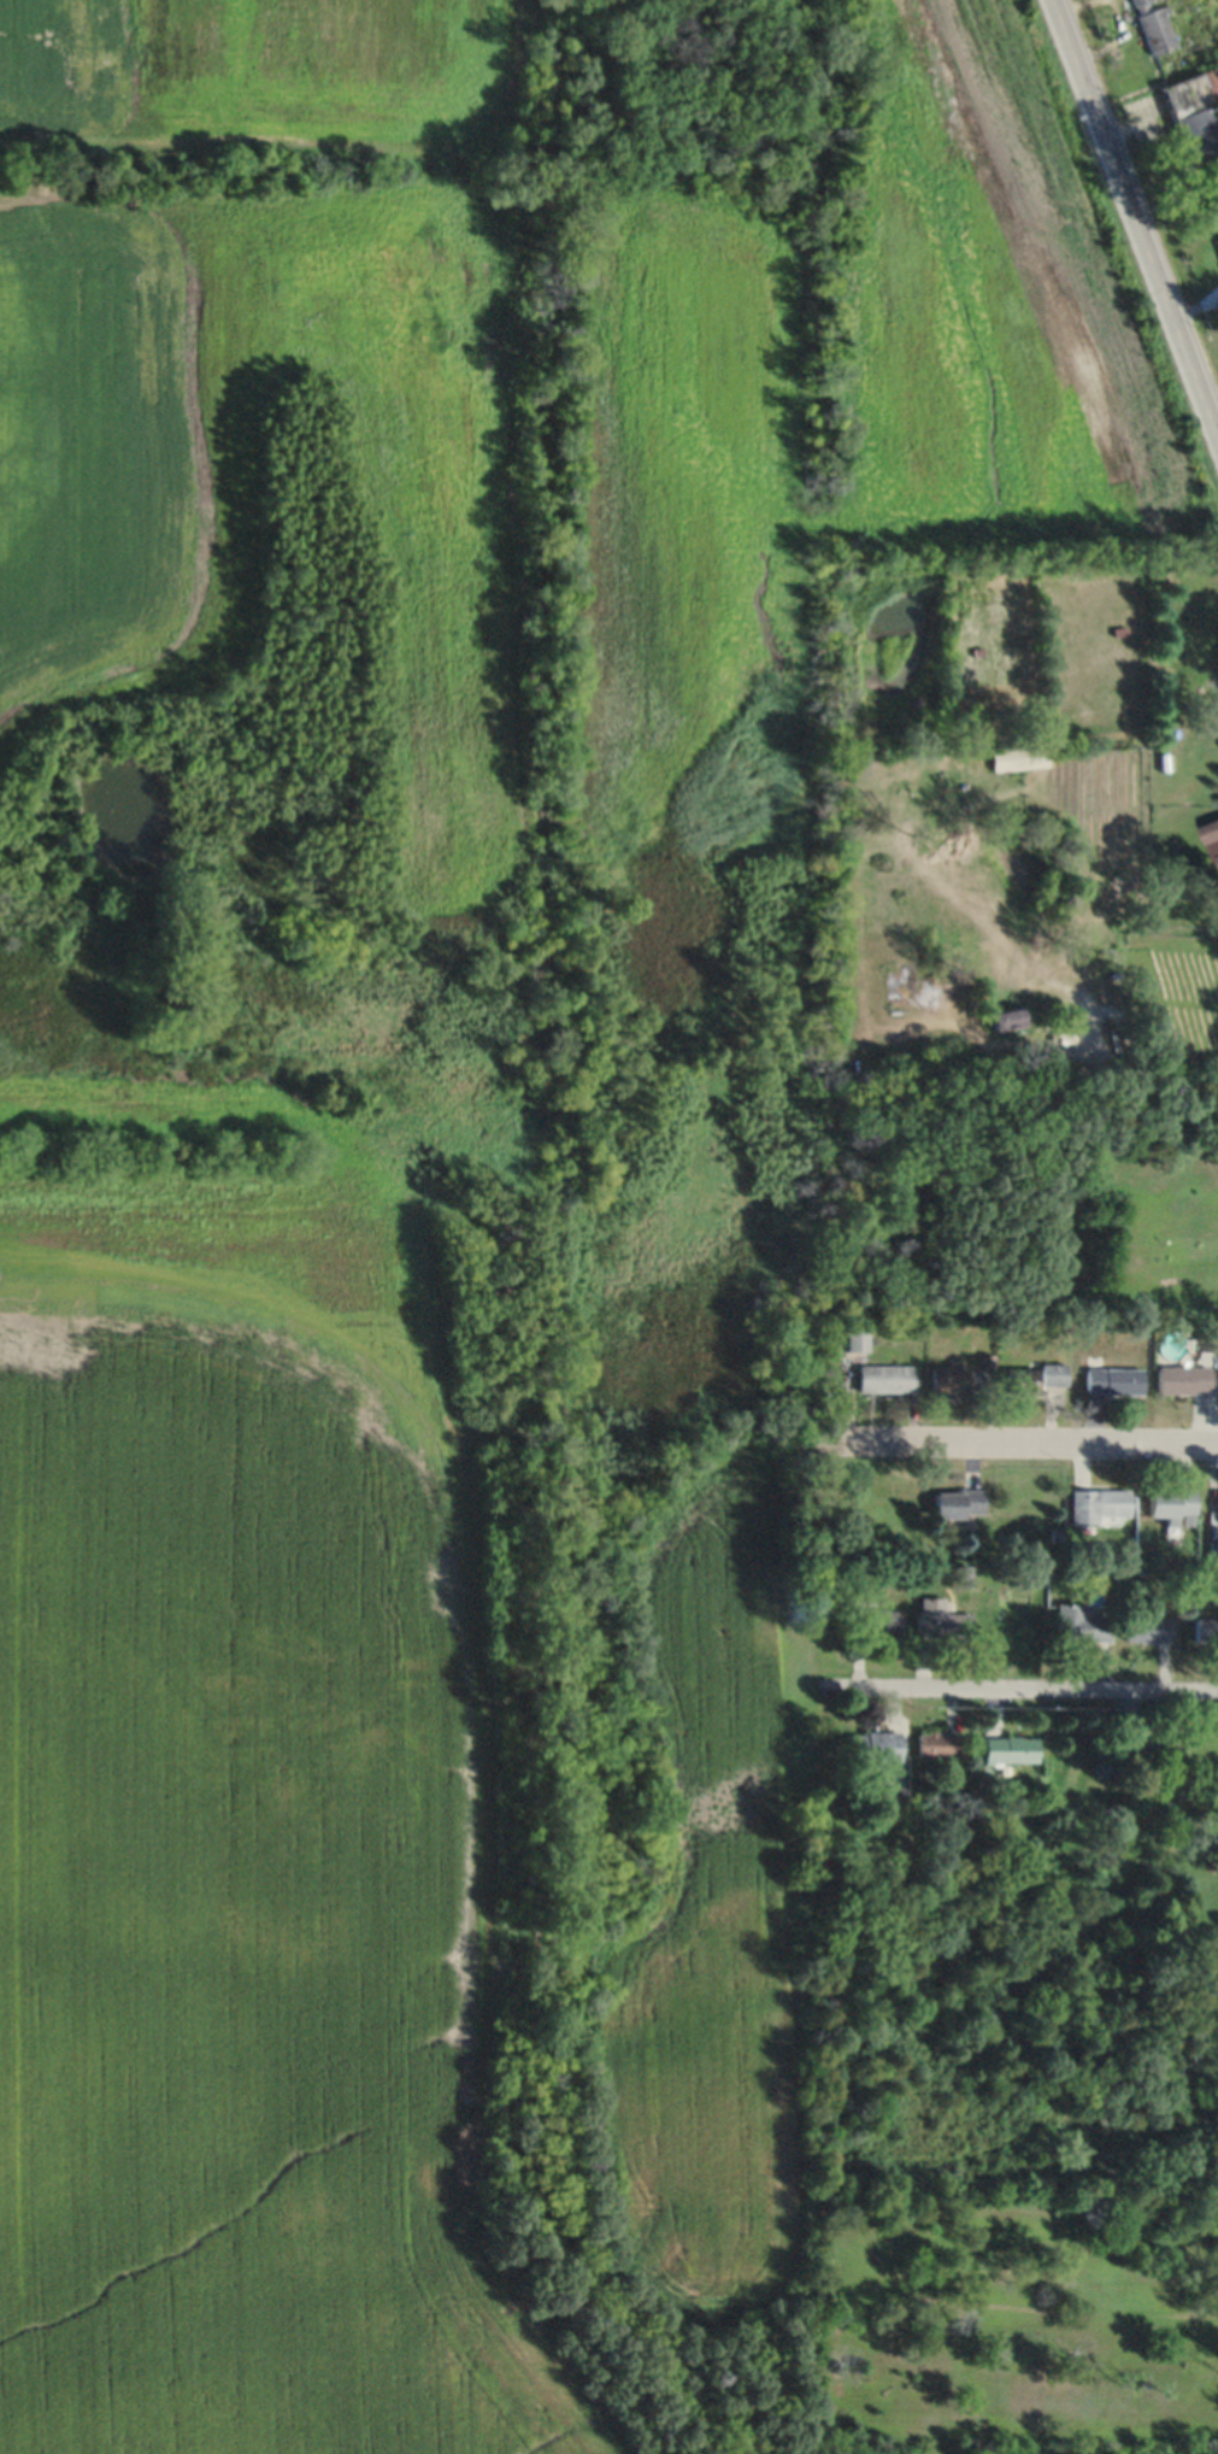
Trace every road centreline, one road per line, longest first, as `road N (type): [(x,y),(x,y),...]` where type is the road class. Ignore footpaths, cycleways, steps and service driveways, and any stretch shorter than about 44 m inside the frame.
road 1 (secondary): [(1217,443),(1049,0)]
road 2 (residential): [(1217,1698),(822,1696)]
road 3 (residential): [(1217,1454),(841,1449)]

